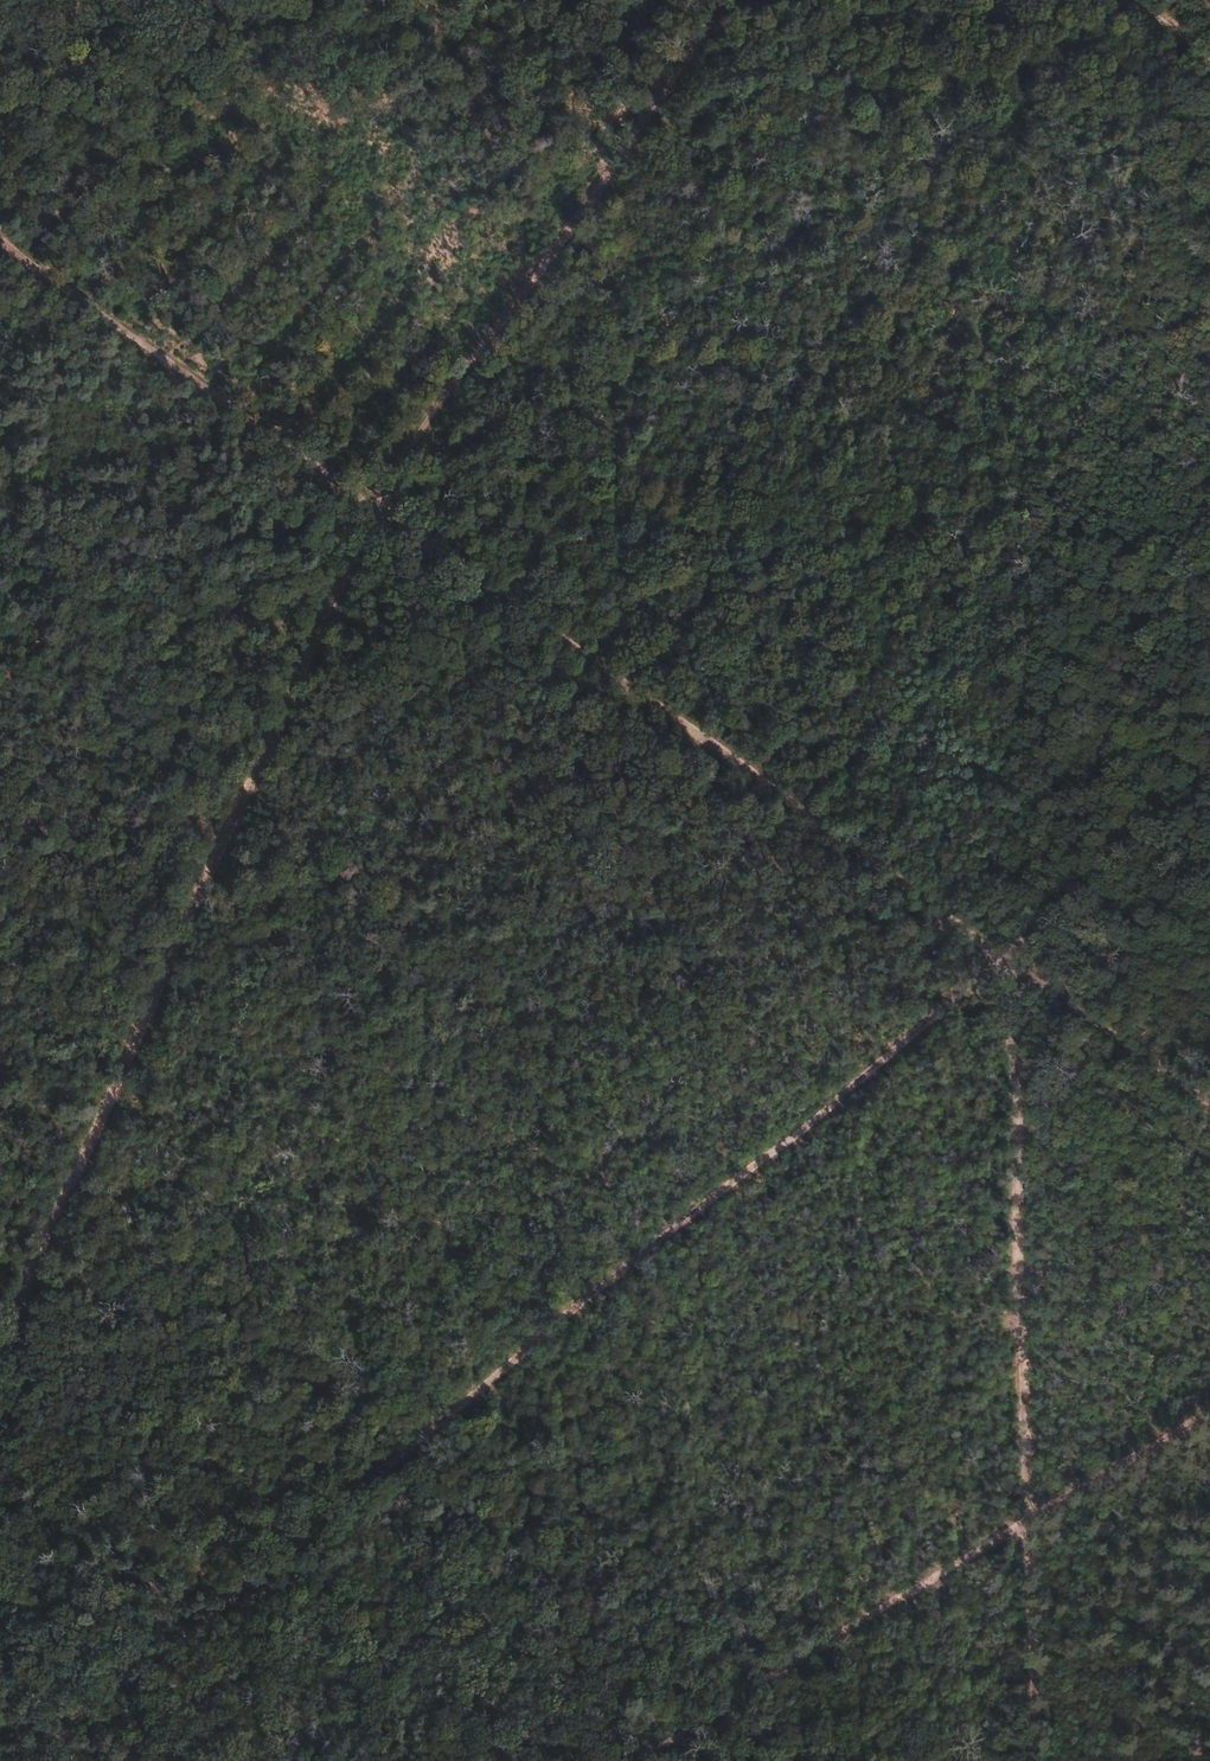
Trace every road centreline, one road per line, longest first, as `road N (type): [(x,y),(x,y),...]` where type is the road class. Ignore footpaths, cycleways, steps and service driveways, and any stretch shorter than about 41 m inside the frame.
road 1 (track): [(24,1760),(1004,952),(1209,743)]
road 2 (track): [(643,1760),(1209,1416)]
road 3 (track): [(381,513),(0,602)]

